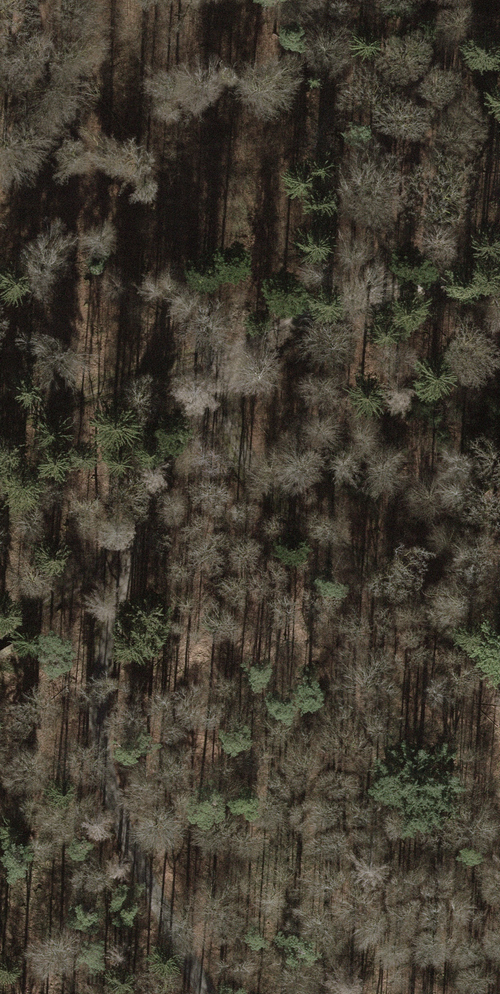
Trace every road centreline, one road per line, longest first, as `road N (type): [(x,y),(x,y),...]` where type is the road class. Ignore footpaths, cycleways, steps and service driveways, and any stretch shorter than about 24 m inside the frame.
road 1 (track): [(219,993),(128,807),(103,647),(128,539)]
road 2 (track): [(499,651),(308,525),(260,472),(226,411),(229,358)]
road 3 (track): [(0,623),(128,539),(171,437),(229,358)]
road 4 (track): [(229,358),(389,286),(499,285)]
road 5 (track): [(229,358),(0,412)]

